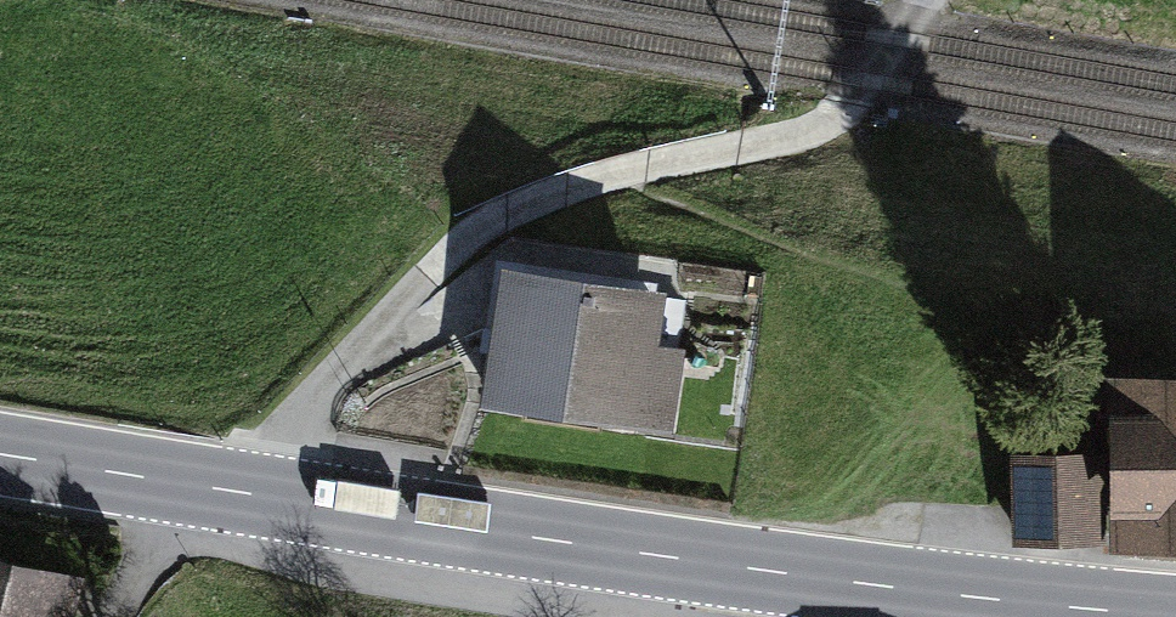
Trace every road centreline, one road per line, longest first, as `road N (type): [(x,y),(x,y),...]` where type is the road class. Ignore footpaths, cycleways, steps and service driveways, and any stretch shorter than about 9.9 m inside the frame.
road 1 (secondary): [(0,458),(825,582),(1163,616)]
road 2 (track): [(129,616),(216,493),(455,251),(793,143),(876,82),(940,0)]

